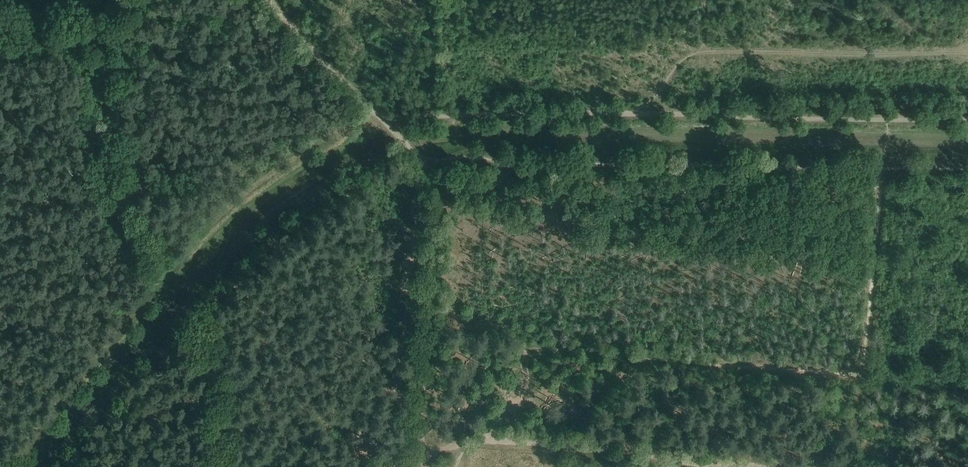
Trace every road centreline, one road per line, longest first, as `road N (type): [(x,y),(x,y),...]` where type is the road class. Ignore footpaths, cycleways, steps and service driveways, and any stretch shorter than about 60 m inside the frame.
road 1 (track): [(967,49),(721,57),(706,71),(706,116)]

